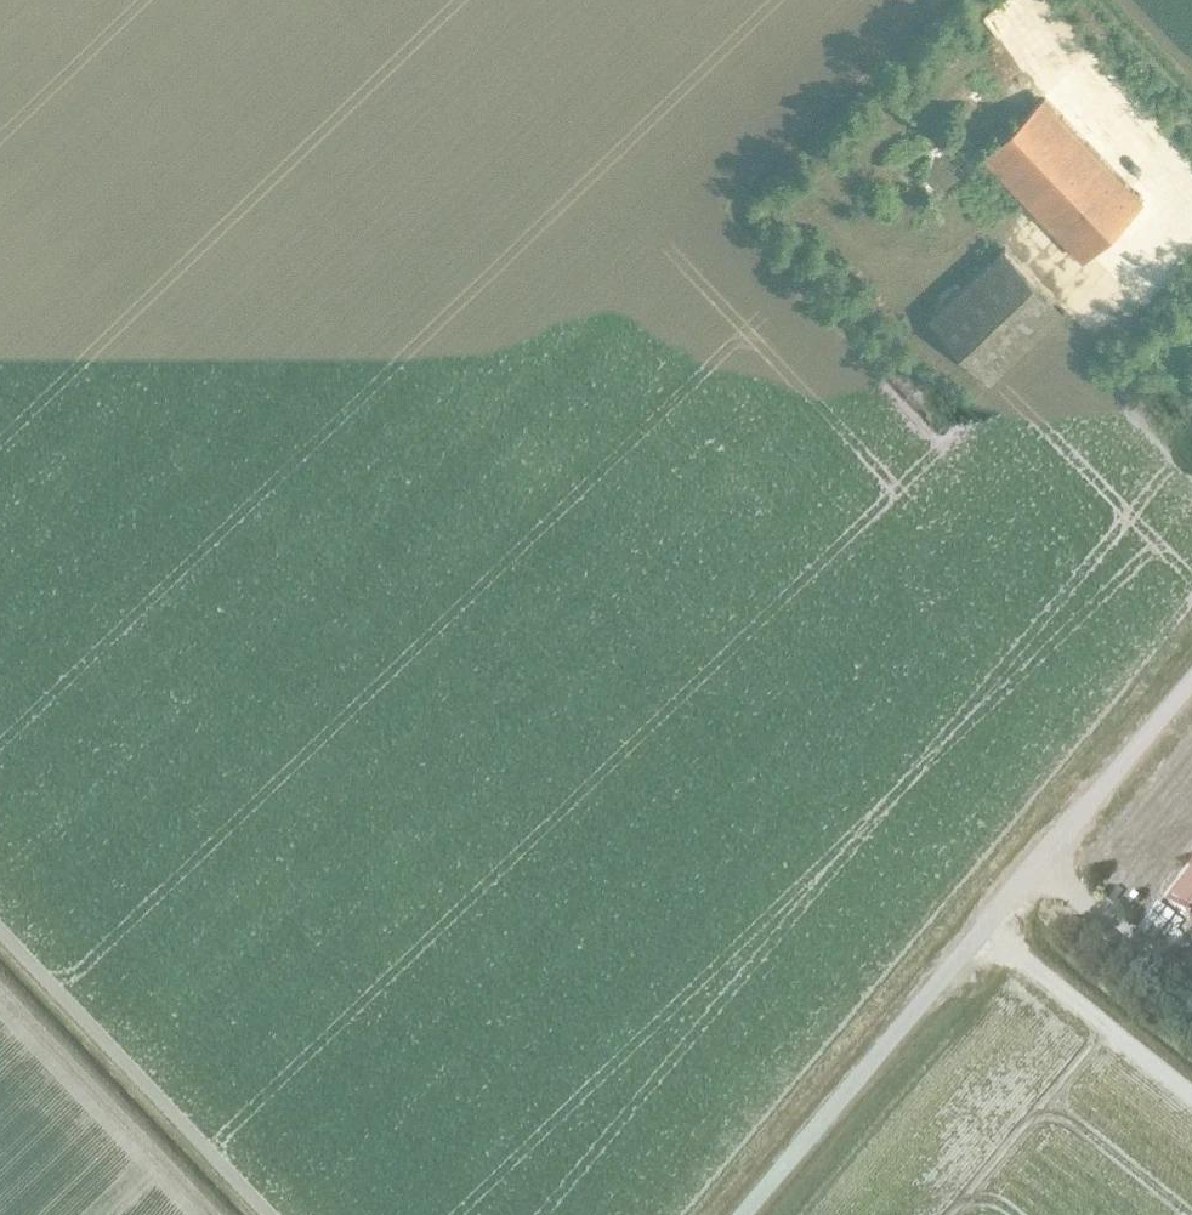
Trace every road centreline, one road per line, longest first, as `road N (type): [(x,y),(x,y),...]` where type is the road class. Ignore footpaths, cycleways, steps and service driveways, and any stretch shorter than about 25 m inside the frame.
road 1 (unclassified): [(739,1214),(1191,679)]
road 2 (track): [(1043,0),(1057,26),(1191,171)]

